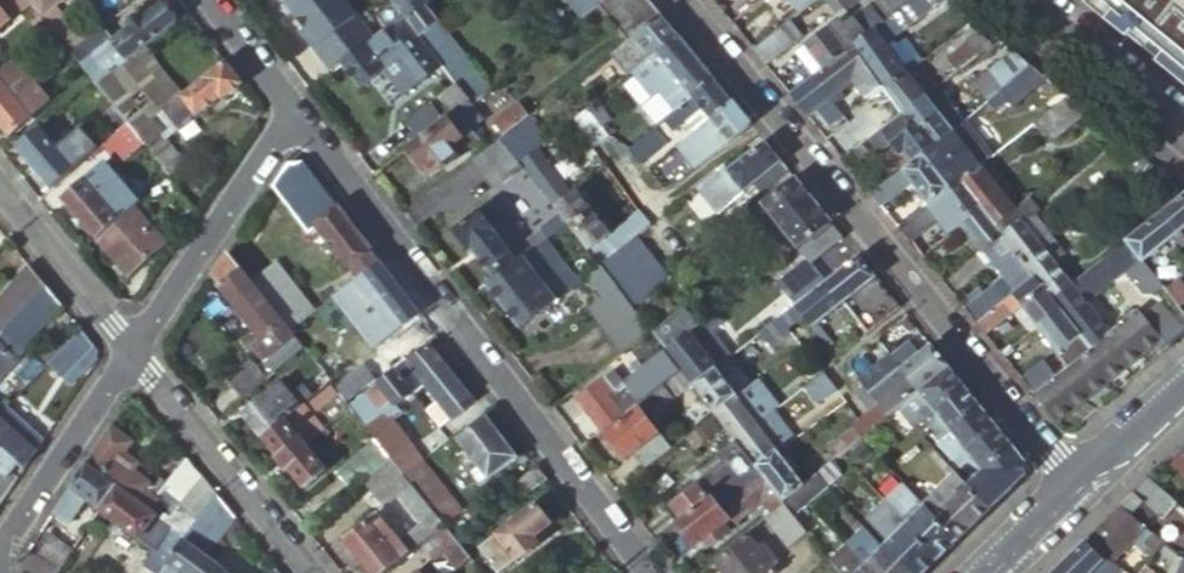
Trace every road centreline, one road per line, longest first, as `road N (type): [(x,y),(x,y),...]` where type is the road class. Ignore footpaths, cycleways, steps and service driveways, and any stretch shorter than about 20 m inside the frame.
road 1 (residential): [(1080,489),(681,0)]
road 2 (residential): [(290,99),(654,572)]
road 3 (residential): [(129,344),(315,572)]
road 4 (residential): [(290,99),(129,344)]
road 5 (residential): [(129,344),(0,541)]
road 6 (residential): [(0,185),(129,344)]
road 7 (tertiary): [(1183,115),(1043,0)]
road 8 (tertiary): [(1183,393),(1080,489)]
road 9 (residential): [(213,0),(290,99)]

